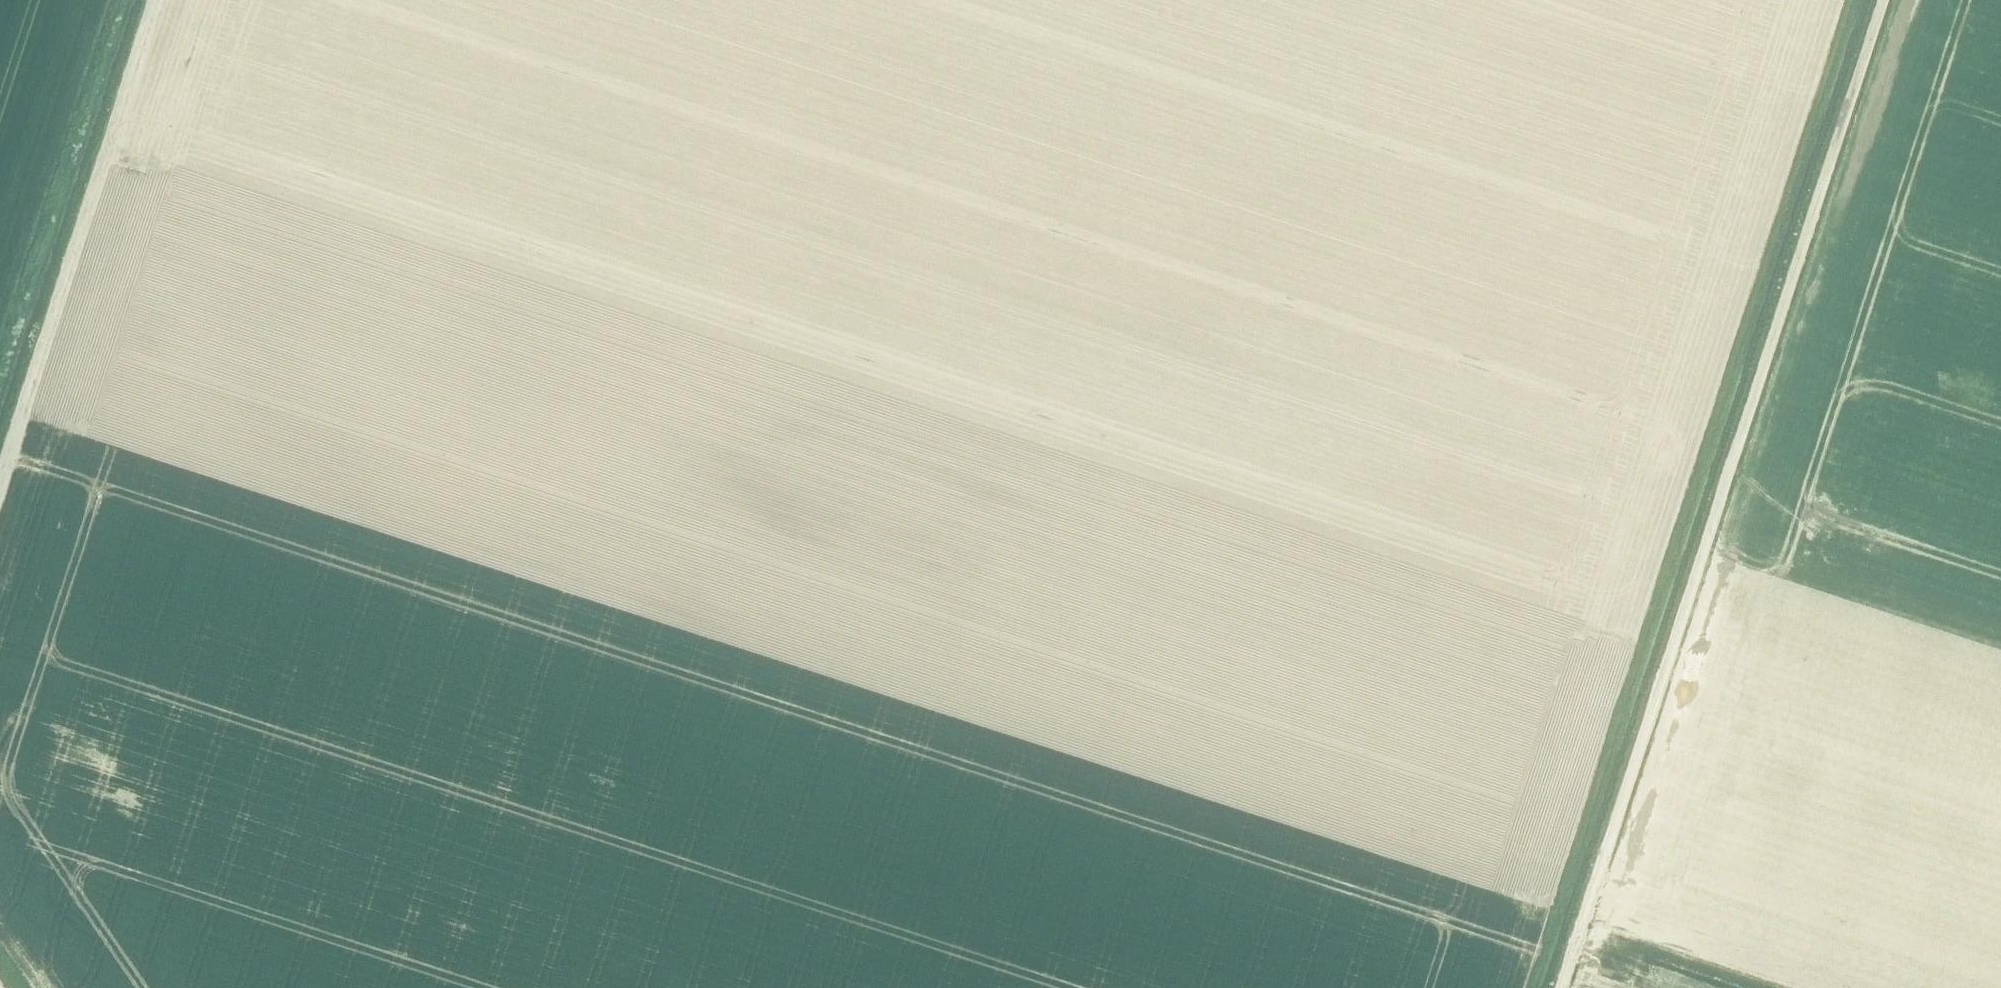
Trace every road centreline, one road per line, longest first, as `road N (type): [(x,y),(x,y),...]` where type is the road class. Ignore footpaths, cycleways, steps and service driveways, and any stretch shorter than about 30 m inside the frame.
road 1 (track): [(1887,0),(1567,987)]
road 2 (track): [(157,0),(0,481)]

